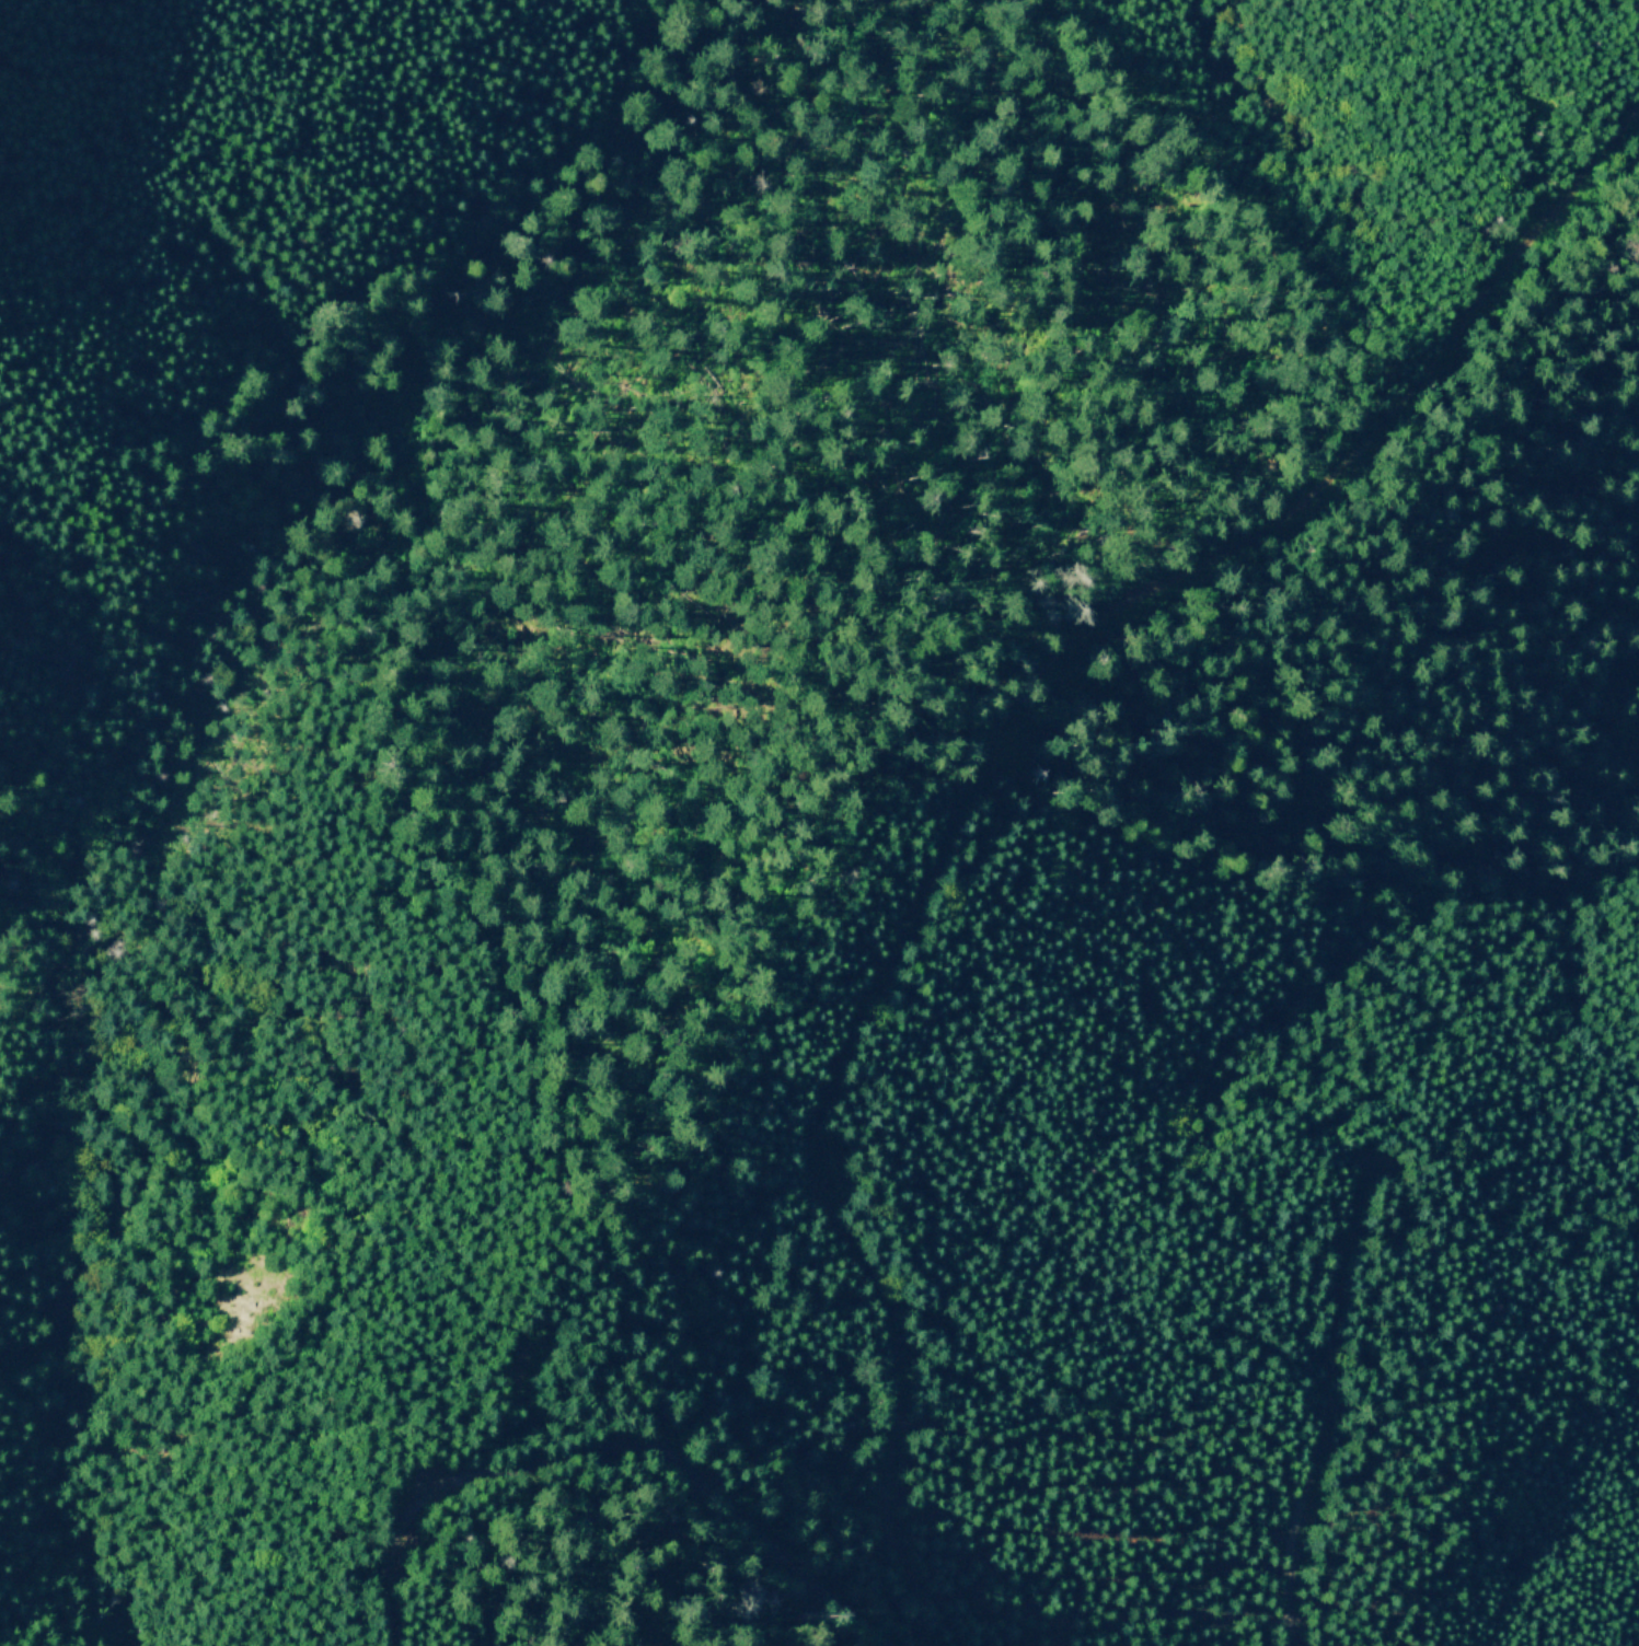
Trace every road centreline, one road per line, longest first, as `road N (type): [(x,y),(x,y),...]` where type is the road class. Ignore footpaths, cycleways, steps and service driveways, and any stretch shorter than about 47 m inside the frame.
road 1 (track): [(969,1645),(911,1567),(885,1507),(905,1361),(902,1321),(893,1295),(812,1175),(807,1143),(829,1073),(962,793),(1018,718),(1145,595),(1307,508),(1441,362),(1563,200),(1638,126)]
road 2 (track): [(889,1645),(701,1465),(637,1444),(585,1448),(457,1480),(431,1495),(406,1543),(400,1645)]
road 3 (track): [(1293,1645),(1297,1530),(1335,1410),(1385,1167)]

